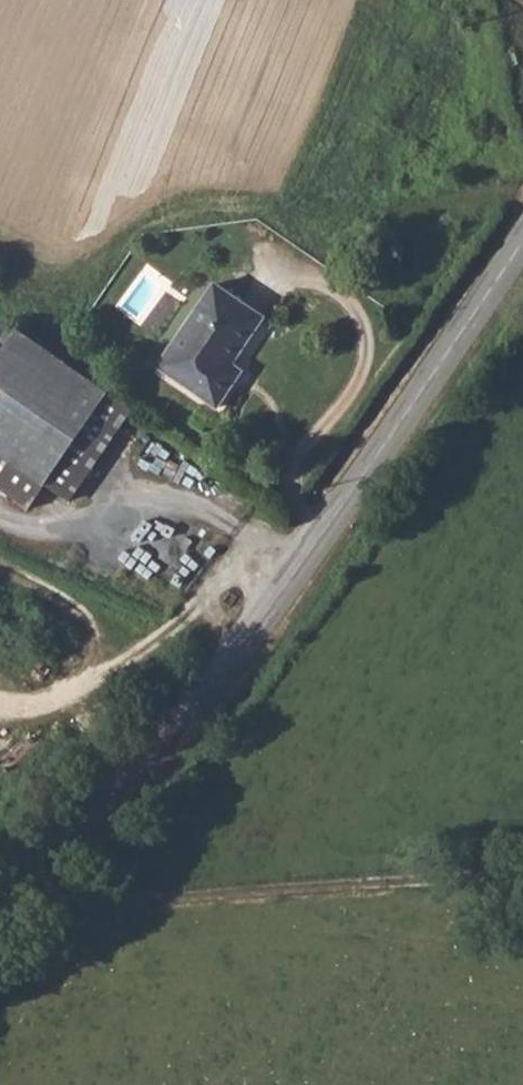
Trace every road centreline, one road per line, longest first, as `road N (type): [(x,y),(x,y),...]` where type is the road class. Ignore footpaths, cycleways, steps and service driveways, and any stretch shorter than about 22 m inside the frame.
road 1 (tertiary): [(0,909),(208,697),(522,244)]
road 2 (track): [(23,889),(78,910),(522,878)]

